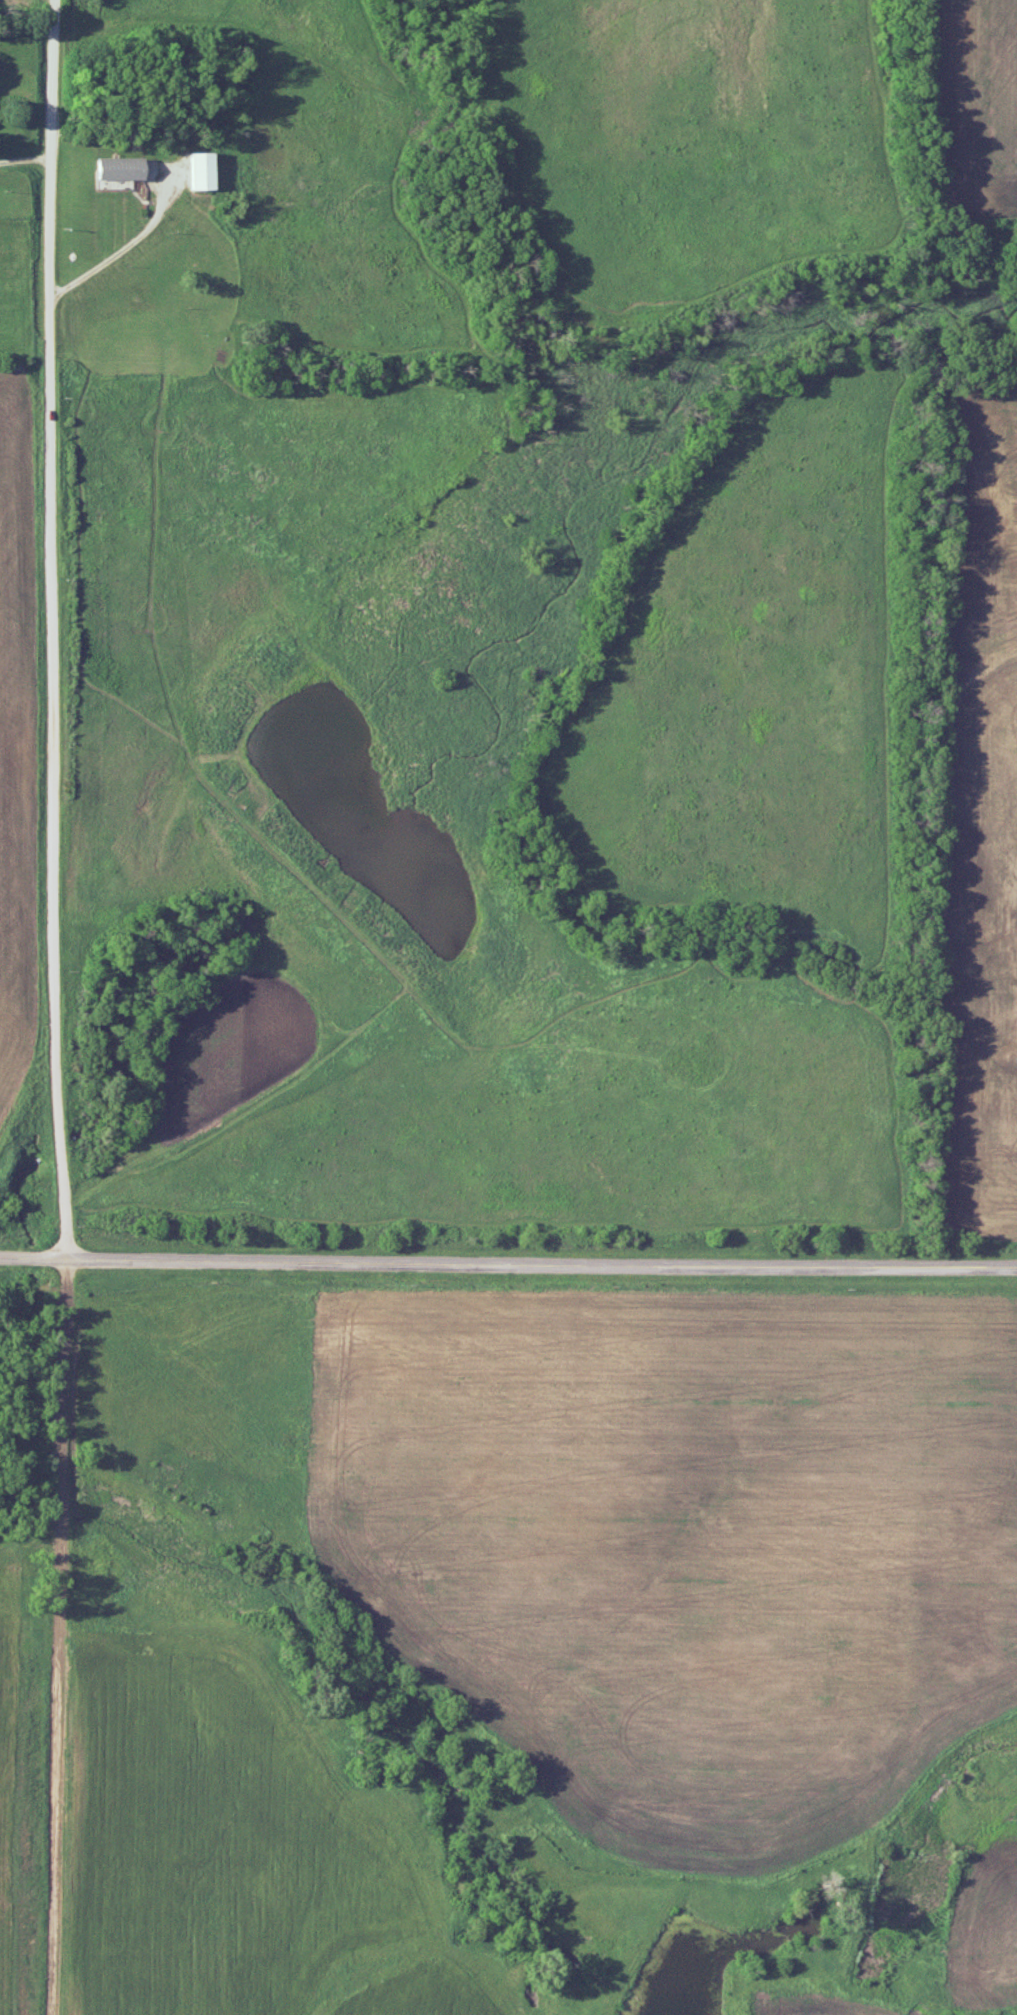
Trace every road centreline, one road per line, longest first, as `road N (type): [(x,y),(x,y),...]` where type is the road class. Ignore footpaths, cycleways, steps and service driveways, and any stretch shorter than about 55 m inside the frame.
road 1 (residential): [(56,2014),(68,1254),(55,934),(58,0)]
road 2 (residential): [(0,1254),(1016,1266)]

